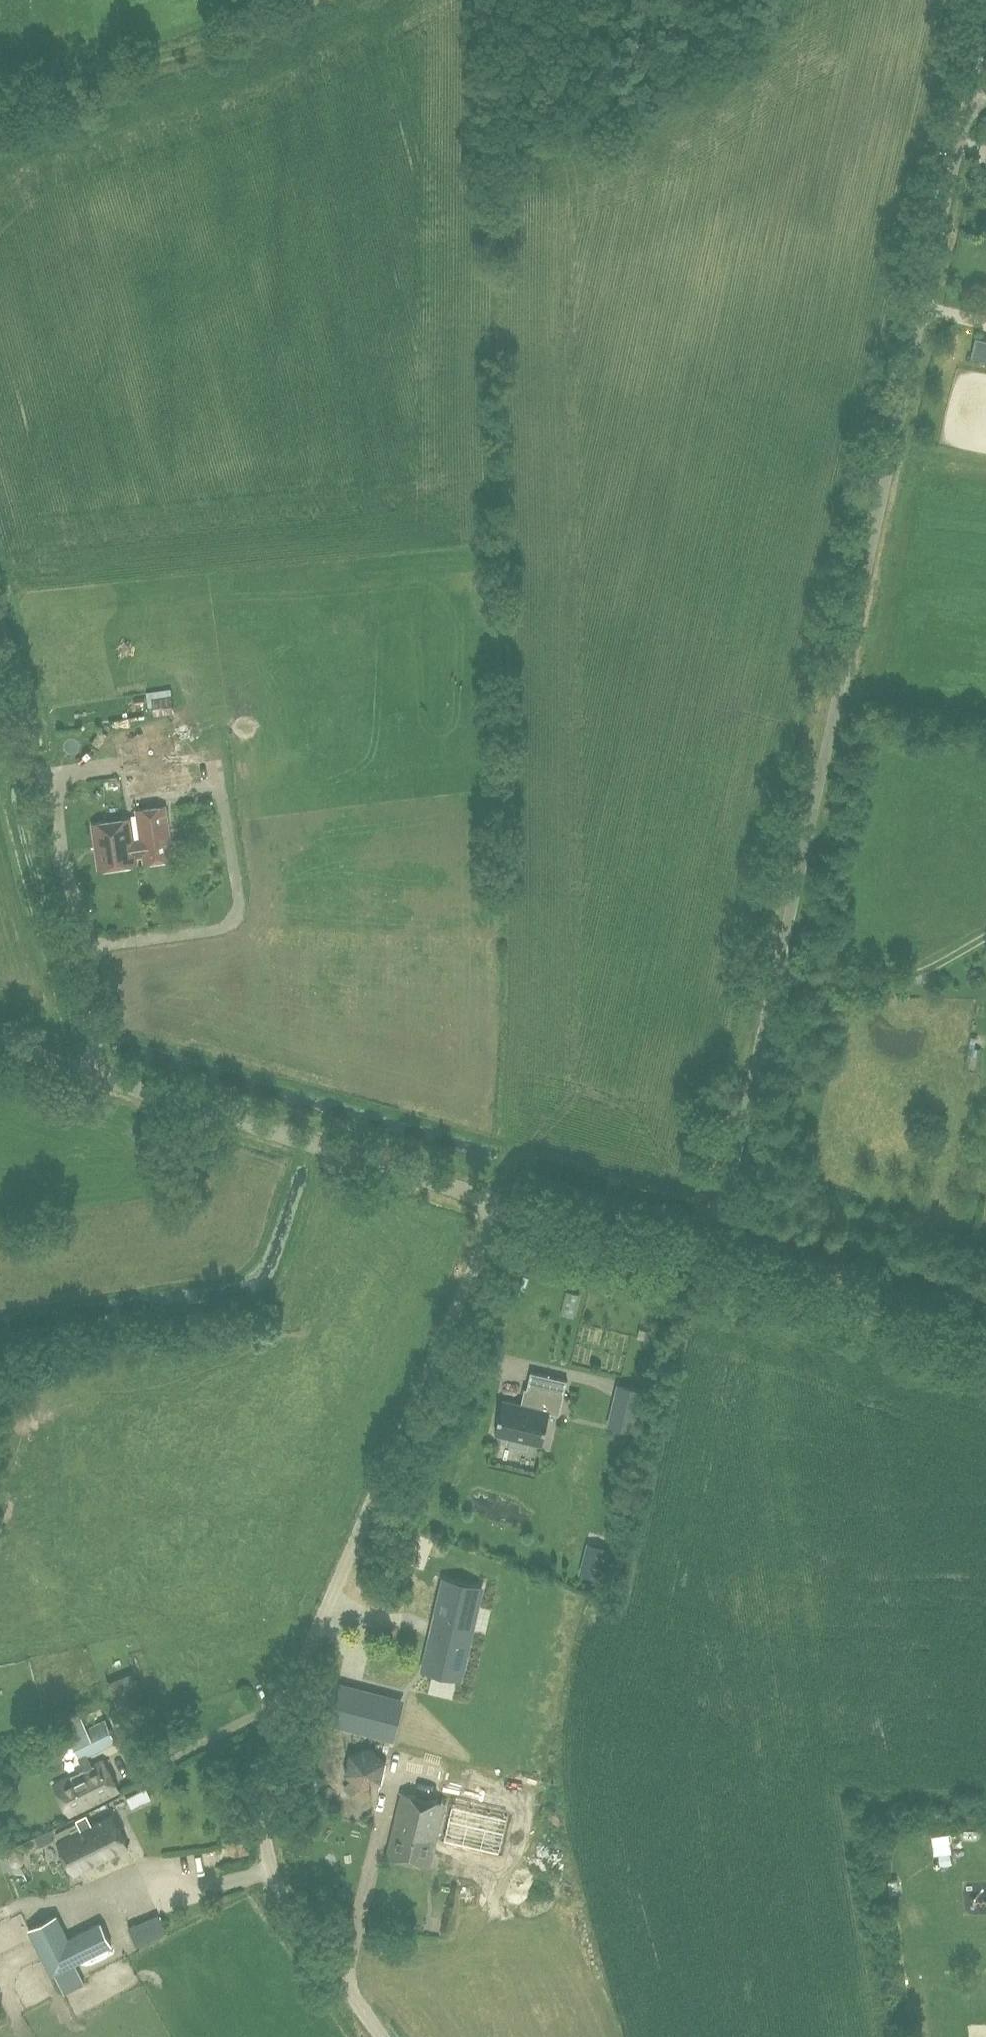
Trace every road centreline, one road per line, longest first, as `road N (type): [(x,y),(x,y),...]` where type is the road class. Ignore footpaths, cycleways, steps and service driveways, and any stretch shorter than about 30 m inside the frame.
road 1 (unclassified): [(701,1264),(745,1117),(985,24)]
road 2 (unclassified): [(381,2036),(277,1886),(265,1798),(297,1678),(499,1202)]
road 3 (unclassified): [(499,1202),(0,1046)]
road 4 (track): [(0,105),(204,48),(302,0)]
road 5 (unclassified): [(985,1351),(701,1264)]
road 6 (unclassified): [(701,1264),(499,1202)]

